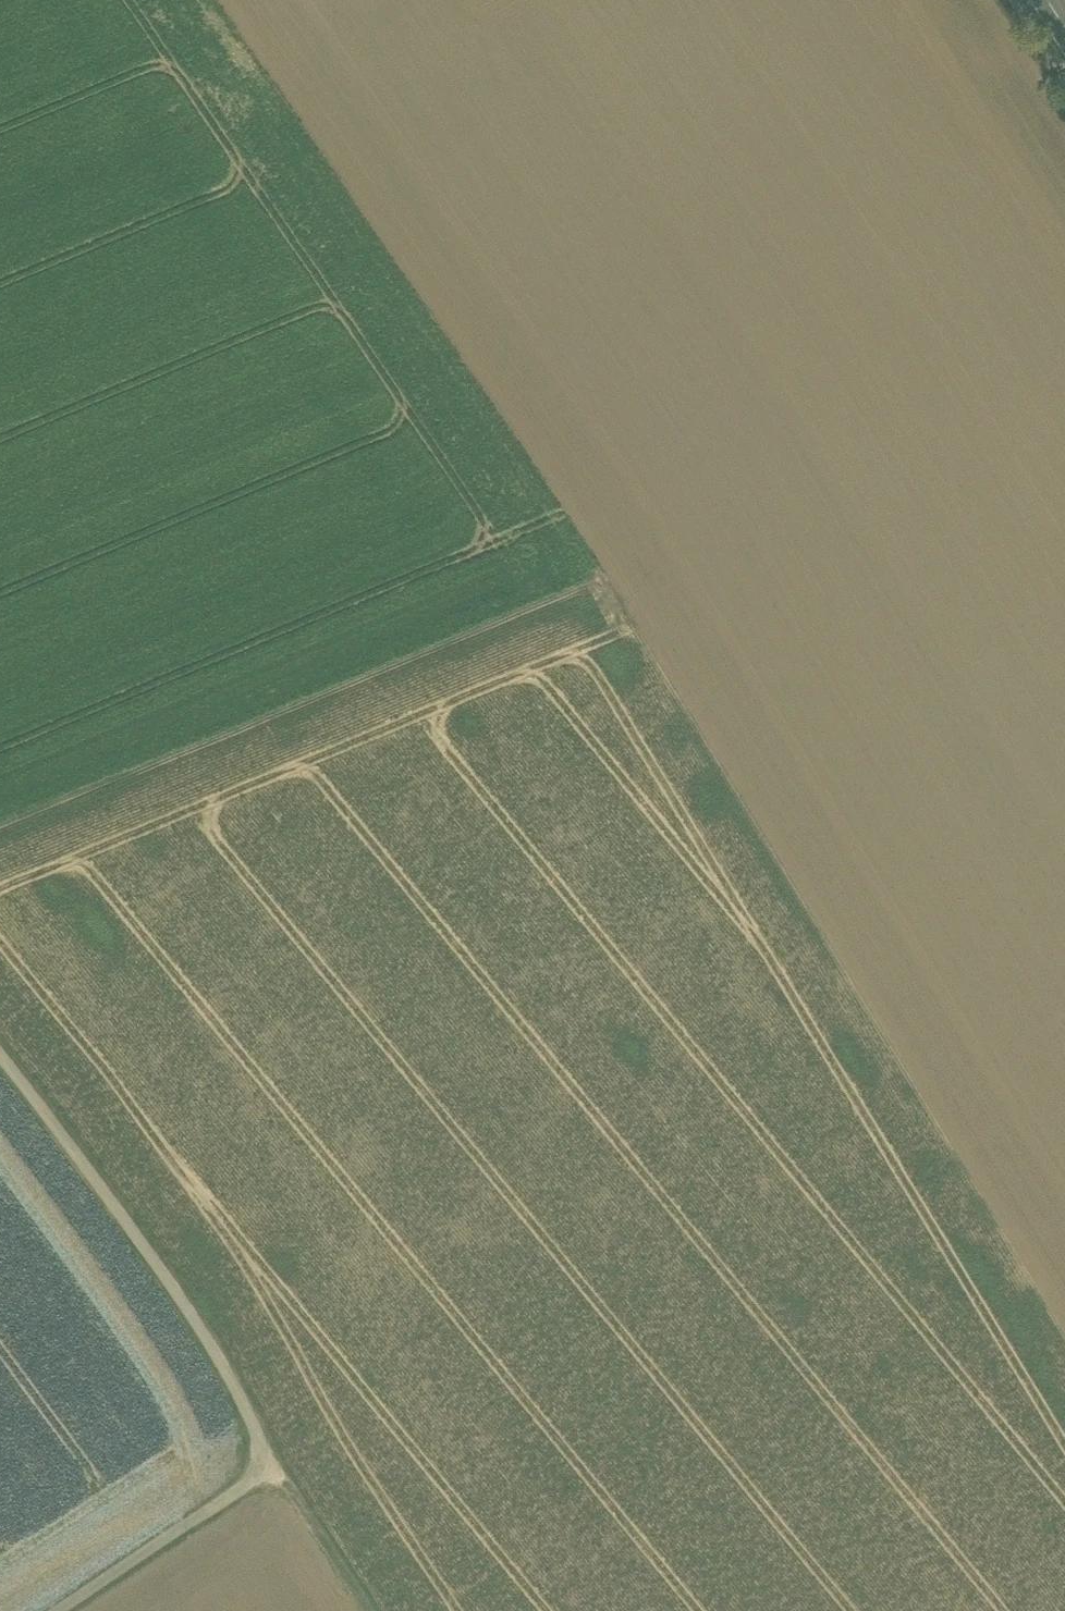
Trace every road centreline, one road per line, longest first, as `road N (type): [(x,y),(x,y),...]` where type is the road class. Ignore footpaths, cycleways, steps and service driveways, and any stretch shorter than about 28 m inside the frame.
road 1 (track): [(0,1055),(159,1273),(261,1447),(255,1477),(57,1610)]
road 2 (track): [(261,1447),(363,1610)]

